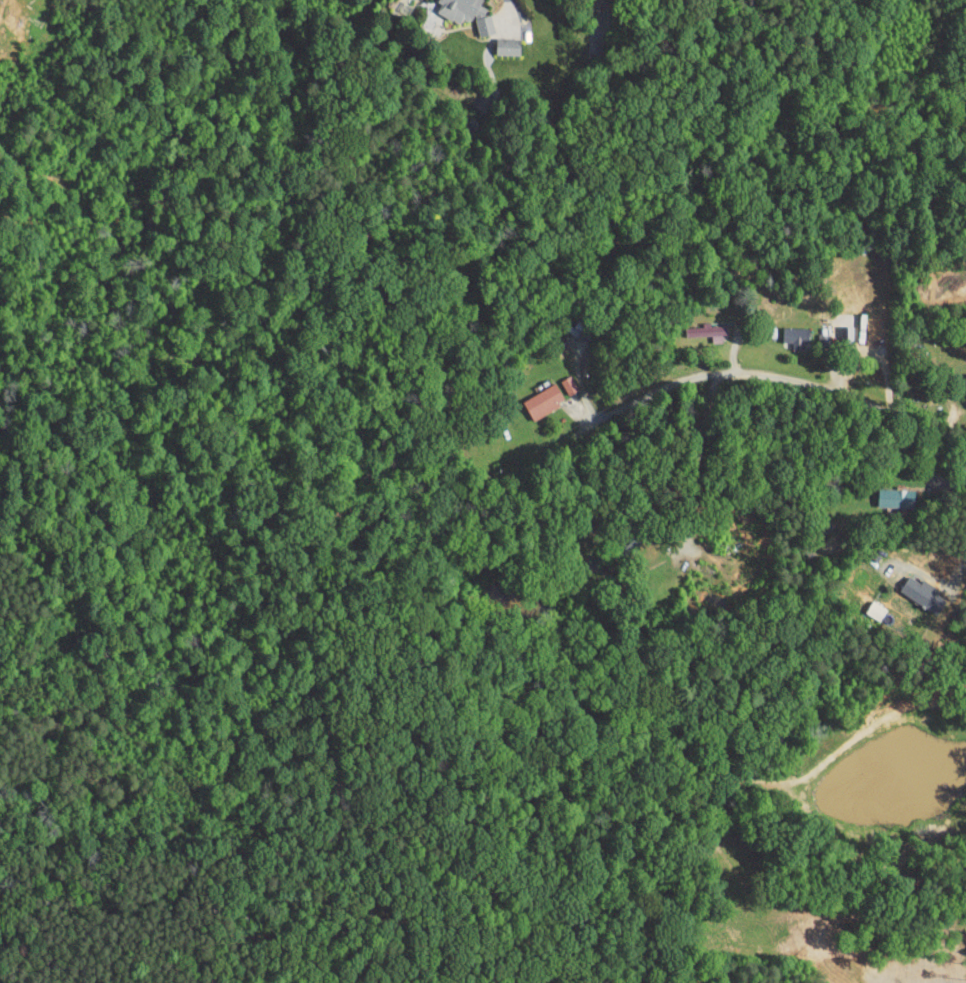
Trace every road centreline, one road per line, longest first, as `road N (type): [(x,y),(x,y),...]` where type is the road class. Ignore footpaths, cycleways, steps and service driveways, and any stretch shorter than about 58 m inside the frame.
road 1 (residential): [(965,445),(818,389),(725,376),(656,392),(561,445)]
road 2 (residential): [(767,81),(965,75)]

